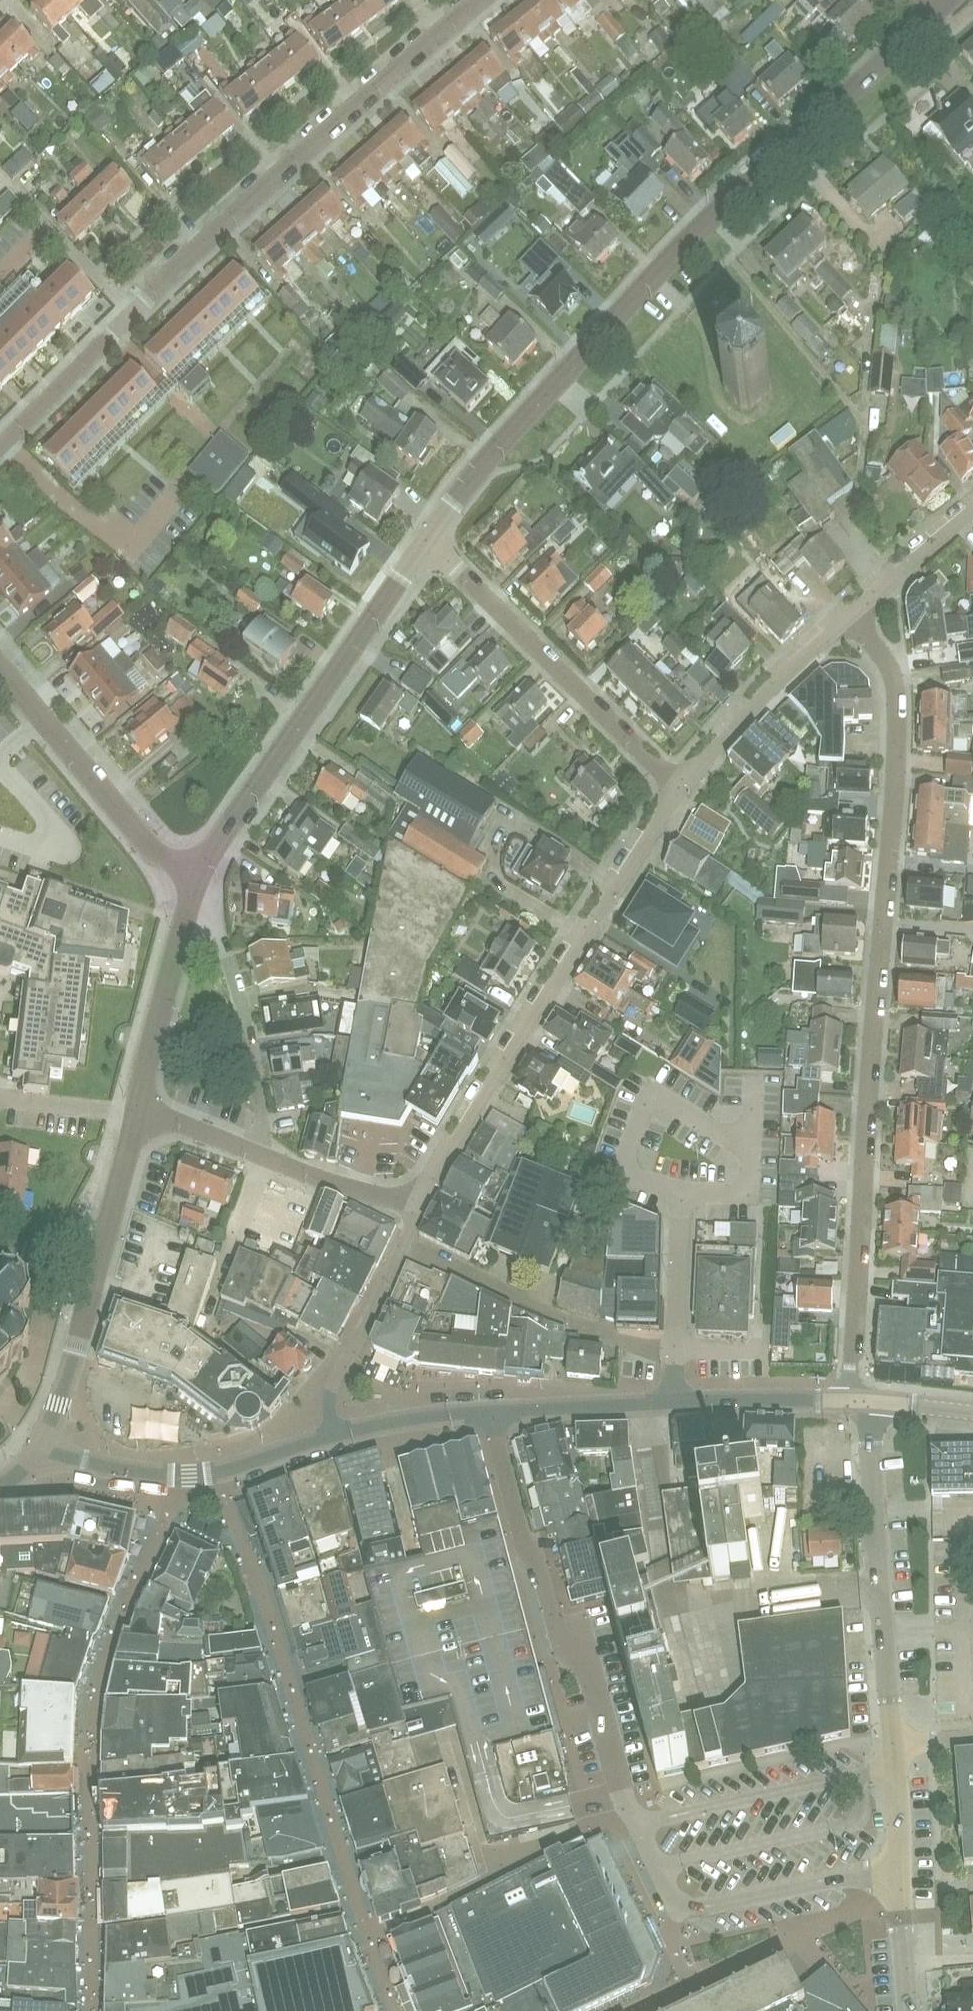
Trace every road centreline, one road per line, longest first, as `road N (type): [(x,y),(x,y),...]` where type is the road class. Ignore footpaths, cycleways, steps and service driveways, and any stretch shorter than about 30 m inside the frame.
road 1 (residential): [(849,614),(883,651),(898,712),(849,1400)]
road 2 (residential): [(430,542),(492,453),(634,293),(765,165),(936,19)]
road 3 (residential): [(0,446),(381,80),(481,0)]
road 4 (residential): [(420,1206),(681,785)]
road 5 (residential): [(898,1871),(867,1403)]
road 6 (residential): [(488,1411),(527,1558),(538,1568),(557,1632),(587,1666),(636,1819)]
road 7 (residential): [(200,880),(231,819),(430,542)]
road 8 (residential): [(681,785),(430,542)]
road 9 (residential): [(636,1819),(679,1910),(898,1871)]
road 10 (residential): [(41,1450),(191,1476),(335,1434)]
road 11 (residential): [(420,1206),(137,1116)]
road 12 (residential): [(200,880),(149,847),(0,664)]
road 13 (unclassified): [(675,1352),(633,1345),(553,1315),(405,1241)]
road 14 (residential): [(137,1116),(179,934),(200,880)]
road 15 (residential): [(681,785),(849,614)]
road 16 (residential): [(41,1450),(103,1249)]
road 17 (residential): [(335,1434),(335,1377),(405,1241)]
road 18 (residential): [(675,1401),(488,1411)]
road 19 (residential): [(849,1400),(675,1401)]
road 20 (residential): [(481,1881),(636,1819)]
road 21 (residential): [(849,614),(972,508)]
road 22 (residential): [(488,1411),(335,1434)]
road 23 (unclassified): [(137,1116),(0,1099)]
road 24 (residential): [(103,1249),(137,1116)]

